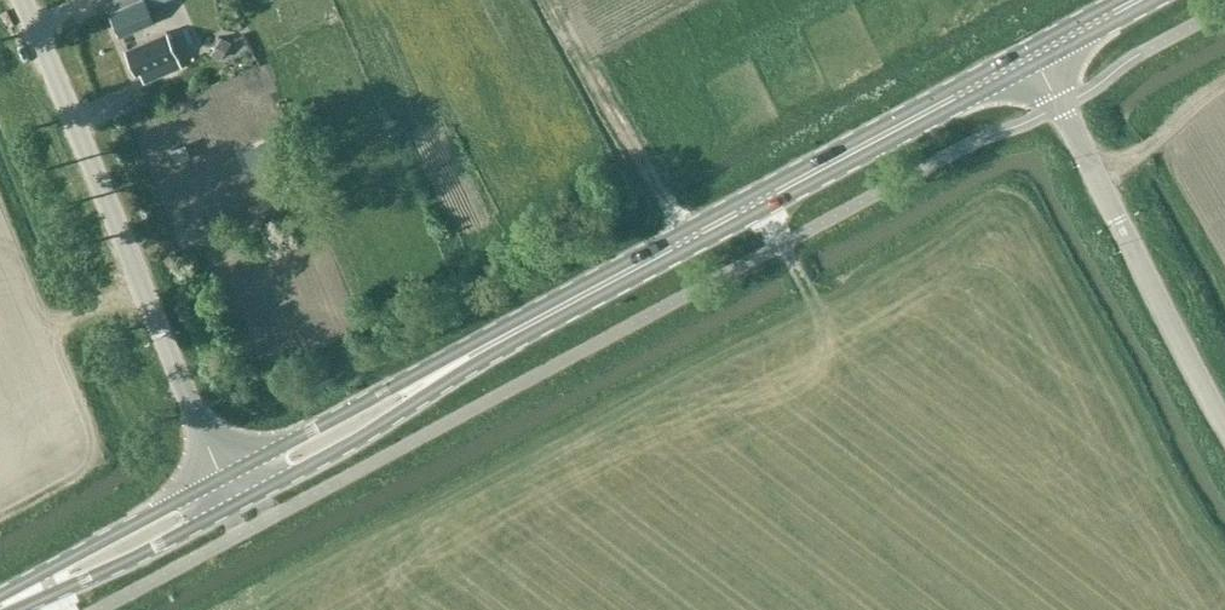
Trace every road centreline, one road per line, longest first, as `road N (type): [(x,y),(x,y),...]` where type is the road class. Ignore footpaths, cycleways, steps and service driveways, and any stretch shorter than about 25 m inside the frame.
road 1 (tertiary): [(227,483),(1031,53)]
road 2 (unclassified): [(24,0),(227,483)]
road 3 (unclassified): [(1224,419),(1031,53)]
road 4 (tertiary): [(0,603),(227,483)]

